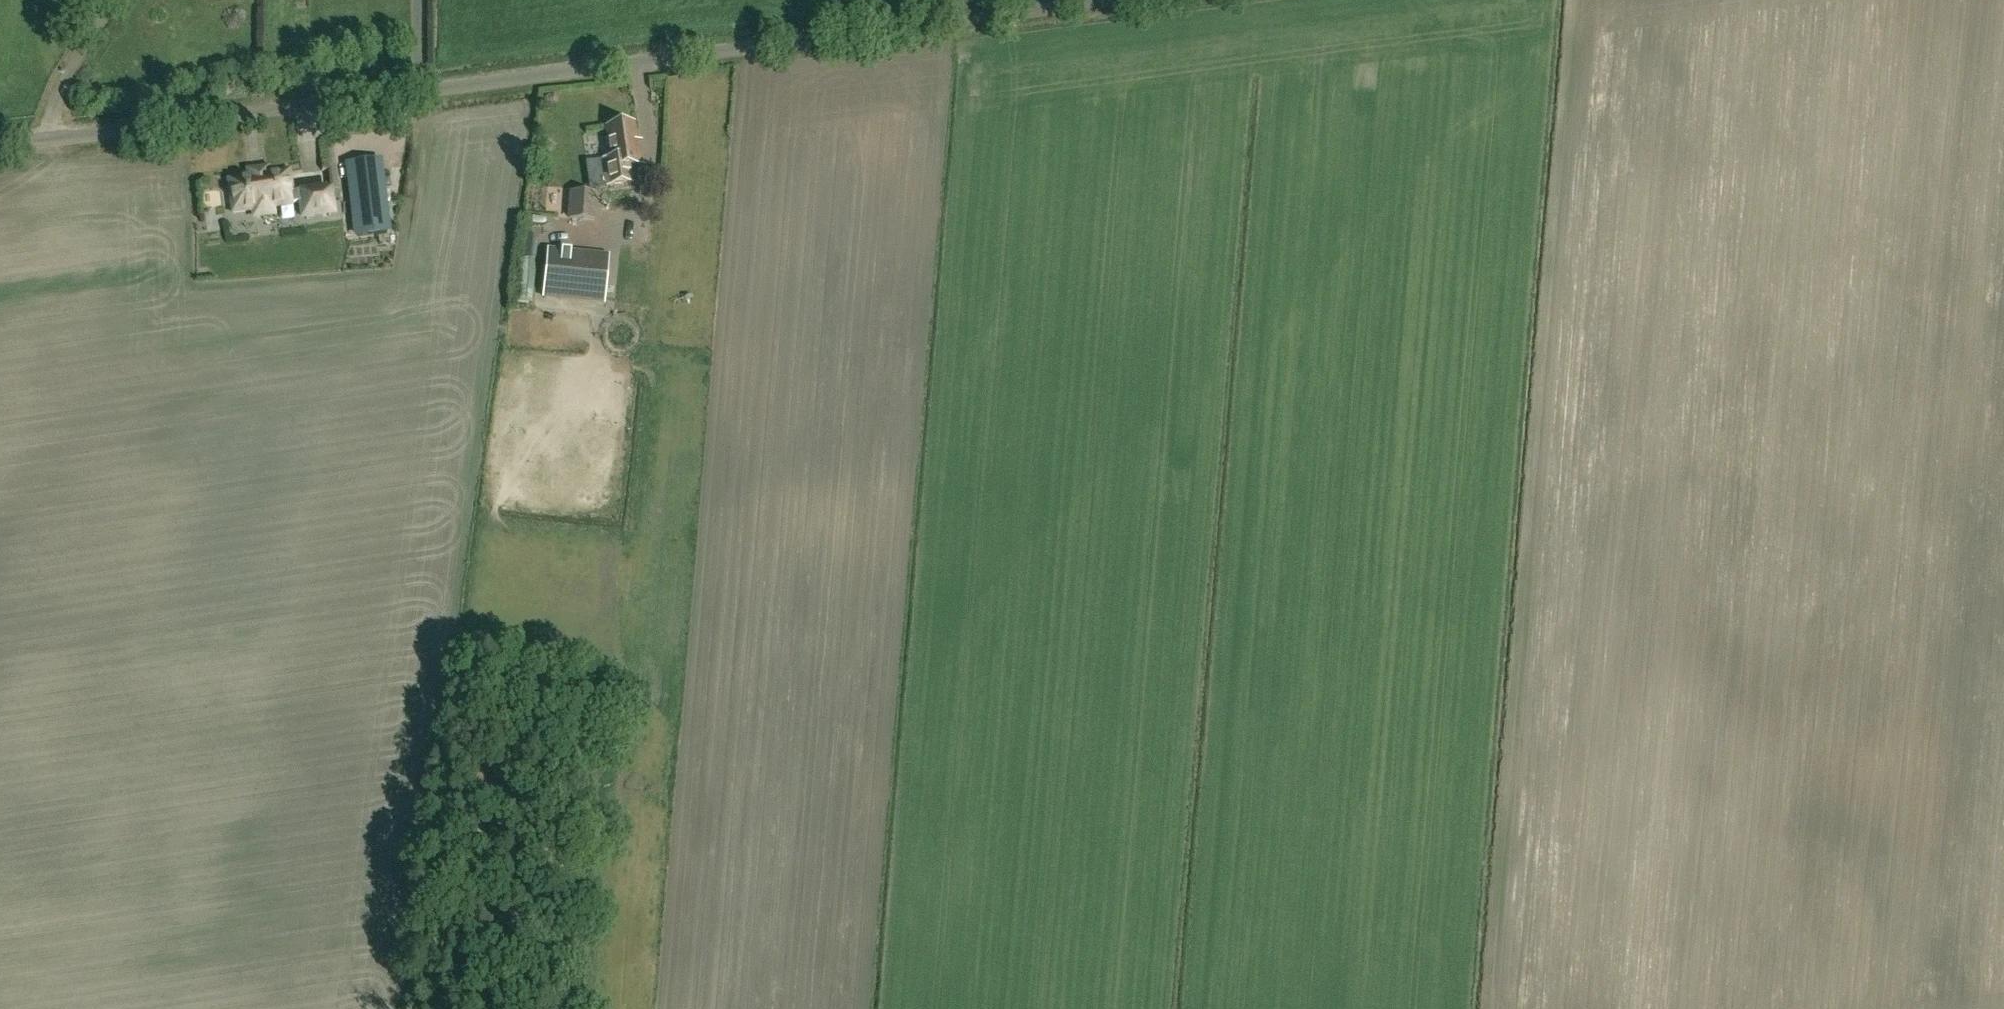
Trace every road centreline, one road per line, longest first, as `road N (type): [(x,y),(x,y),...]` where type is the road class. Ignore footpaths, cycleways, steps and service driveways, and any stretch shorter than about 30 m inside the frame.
road 1 (unclassified): [(0,145),(1111,0)]

